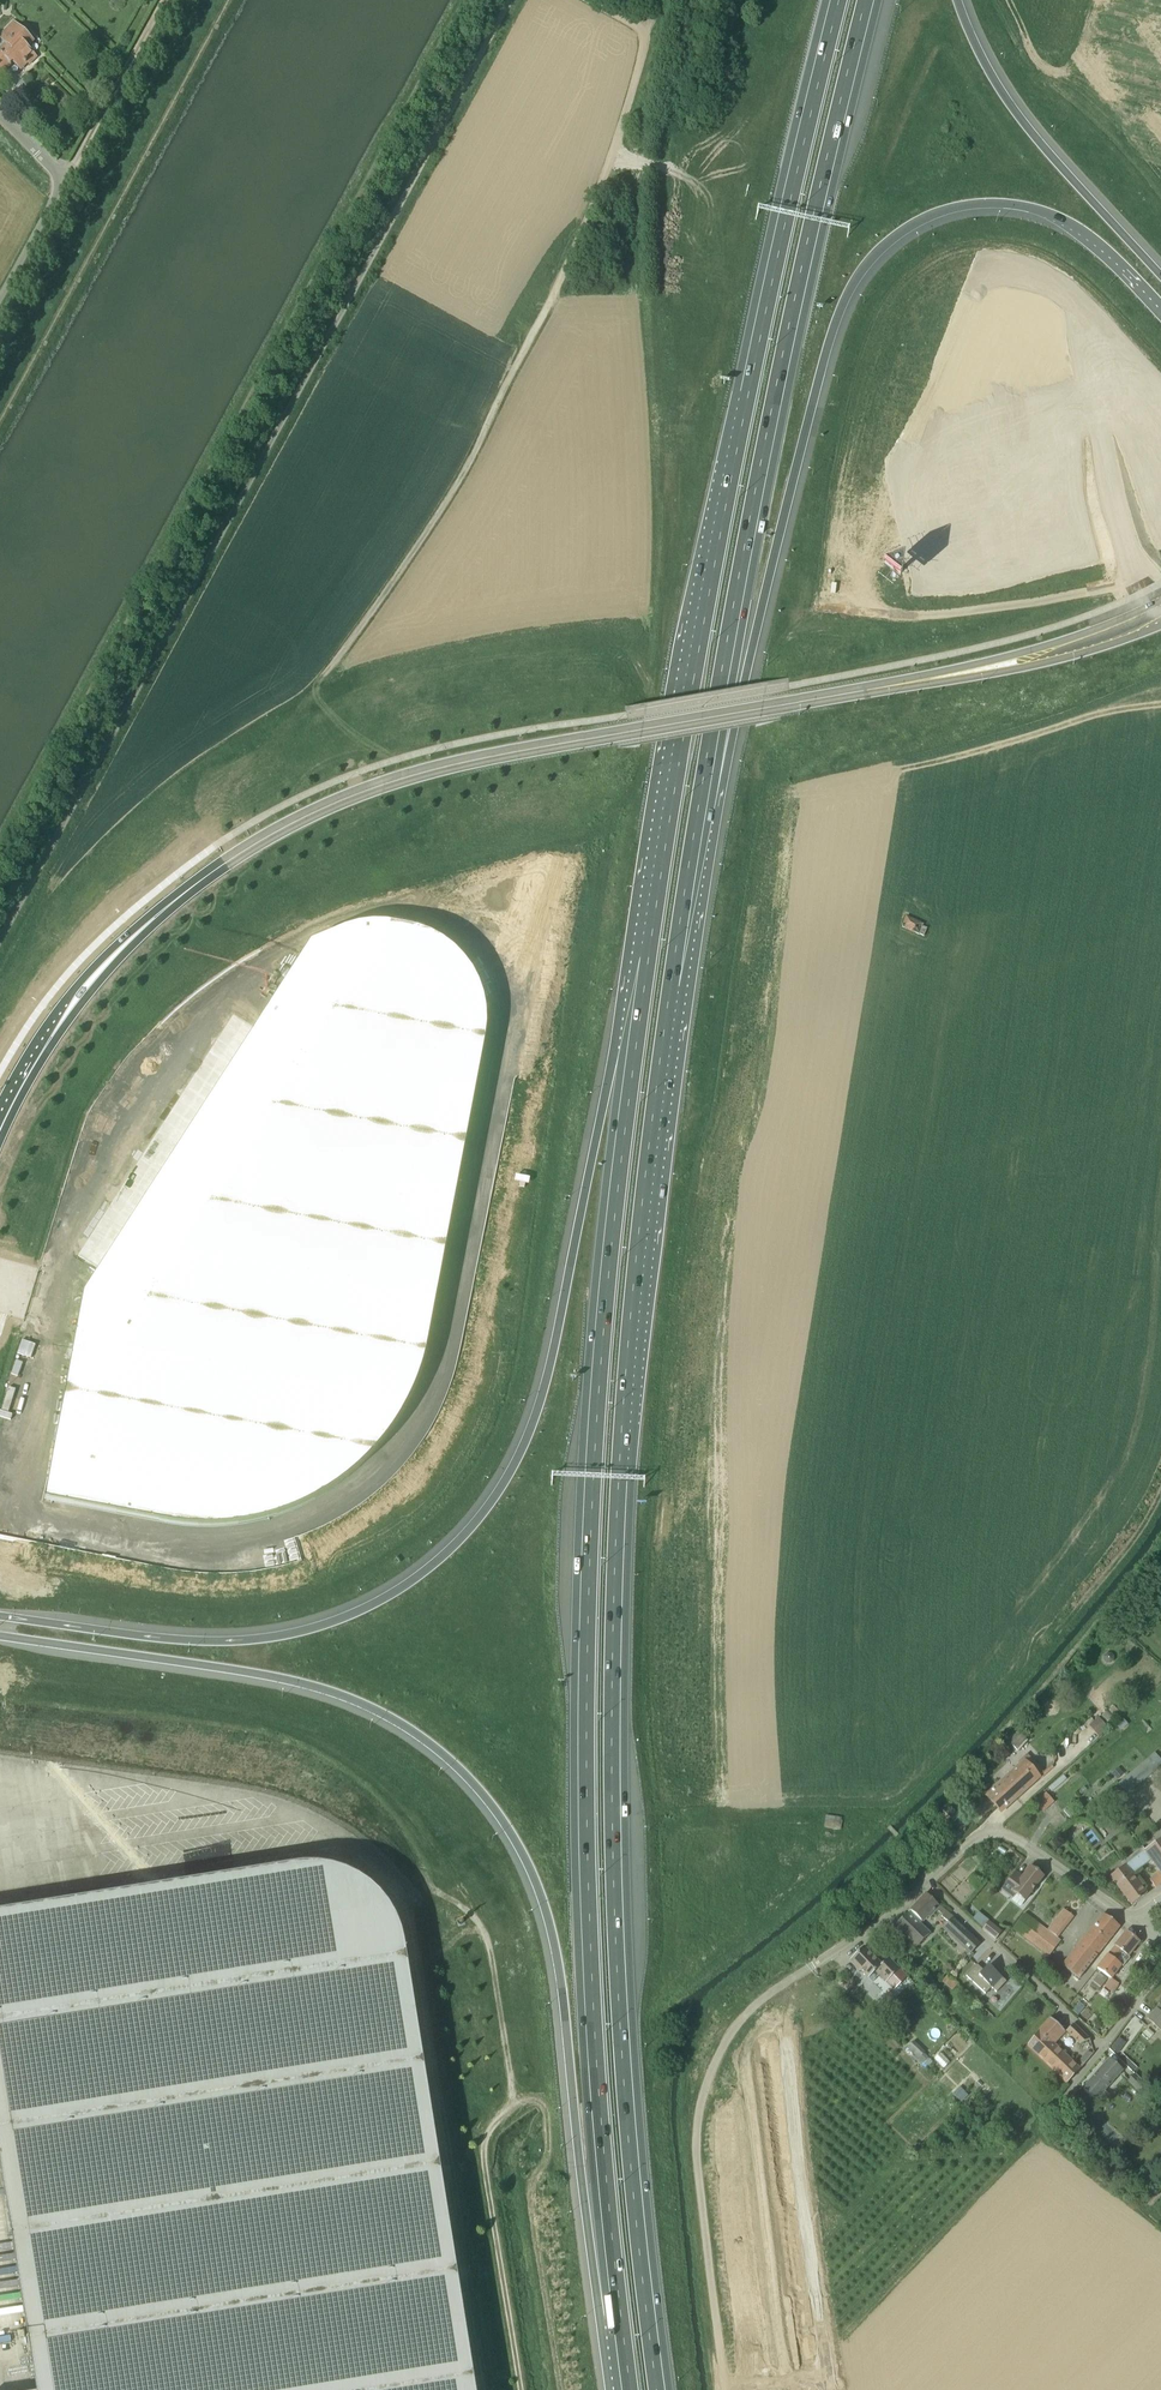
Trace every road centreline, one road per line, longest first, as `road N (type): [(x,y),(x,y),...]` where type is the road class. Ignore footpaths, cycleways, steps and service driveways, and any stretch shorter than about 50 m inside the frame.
road 1 (motorway): [(660,2389),(622,1983),(618,1593),(645,1213),(702,813)]
road 2 (motorway): [(631,1050),(590,1454),(583,1698),(589,1993),(617,2317)]
road 3 (primary): [(988,667),(500,754),(333,803),(215,871),(117,954),(48,1041),(0,1130)]
road 4 (unclassified): [(512,0),(0,944)]
road 5 (motorway): [(836,0),(729,463),(631,1050)]
road 6 (motorway): [(0,1635),(321,1688),(420,1736),(463,1772),(508,1828),(547,1911),(579,2159),(617,2317)]
road 7 (motorway): [(631,1050),(602,1110),(533,1423),(491,1502),(440,1559),(369,1606),(284,1635),(197,1641),(0,1616)]
road 8 (motorway): [(702,813),(737,716),(829,341),(872,258),(931,216),(1011,205),(1048,213),(1094,238),(1160,303)]
road 9 (motorway): [(702,813),(769,441),(869,0)]
road 10 (unclassified): [(644,27),(614,142),(545,310),(461,476),(329,670)]
road 11 (track): [(521,2389),(481,2150),(509,2094),(490,1947),(457,1904),(409,1864)]
road 12 (track): [(827,1959),(780,1980),(748,2010),(719,2049),(702,2094),(696,2142),(723,2389)]
road 13 (unclassified): [(831,2389),(786,2026),(794,1990),(827,1959)]
road 14 (motorway): [(1160,276),(1019,118),(956,0)]
road 15 (track): [(863,590),(880,613),(938,615),(1140,582)]
road 16 (residential): [(1130,1915),(1009,1833),(982,1834),(926,1883)]
road 17 (residential): [(1102,2046),(926,1883)]
road 18 (unclassified): [(0,303),(60,183),(0,115)]
road 19 (track): [(60,183),(160,0)]
road 20 (primary): [(1160,601),(988,667)]
road 21 (primary): [(988,667),(1104,647),(1160,625)]
road 22 (residential): [(827,1959),(926,1883)]

